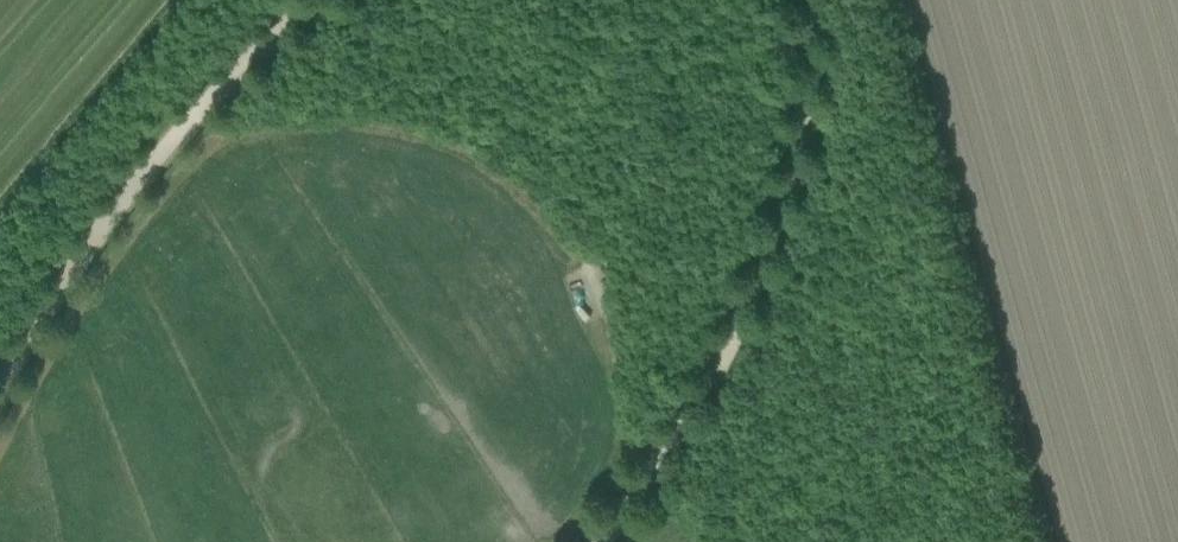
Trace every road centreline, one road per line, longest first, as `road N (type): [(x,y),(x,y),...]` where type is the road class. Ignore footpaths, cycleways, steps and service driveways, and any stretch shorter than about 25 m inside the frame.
road 1 (track): [(599,541),(708,379),(777,226),(809,99),(814,0)]
road 2 (track): [(306,0),(179,125),(74,255),(0,388)]

